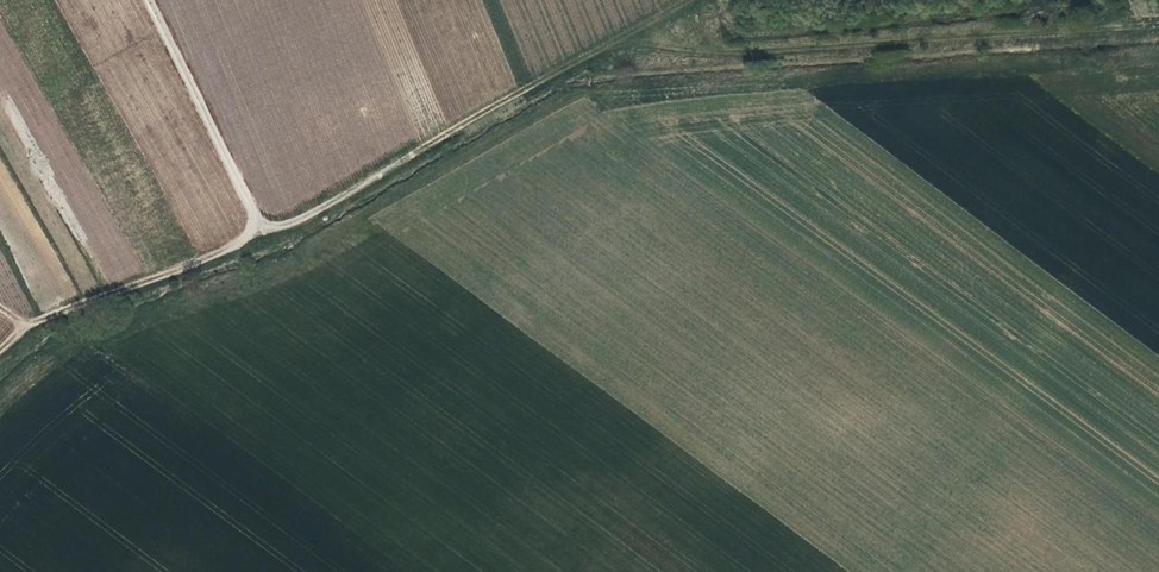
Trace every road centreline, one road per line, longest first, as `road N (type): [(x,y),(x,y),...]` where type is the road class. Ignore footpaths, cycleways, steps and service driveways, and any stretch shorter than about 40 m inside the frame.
road 1 (track): [(0,353),(35,321),(264,237),(687,0)]
road 2 (track): [(1158,25),(574,65)]
road 3 (track): [(147,0),(264,237)]

